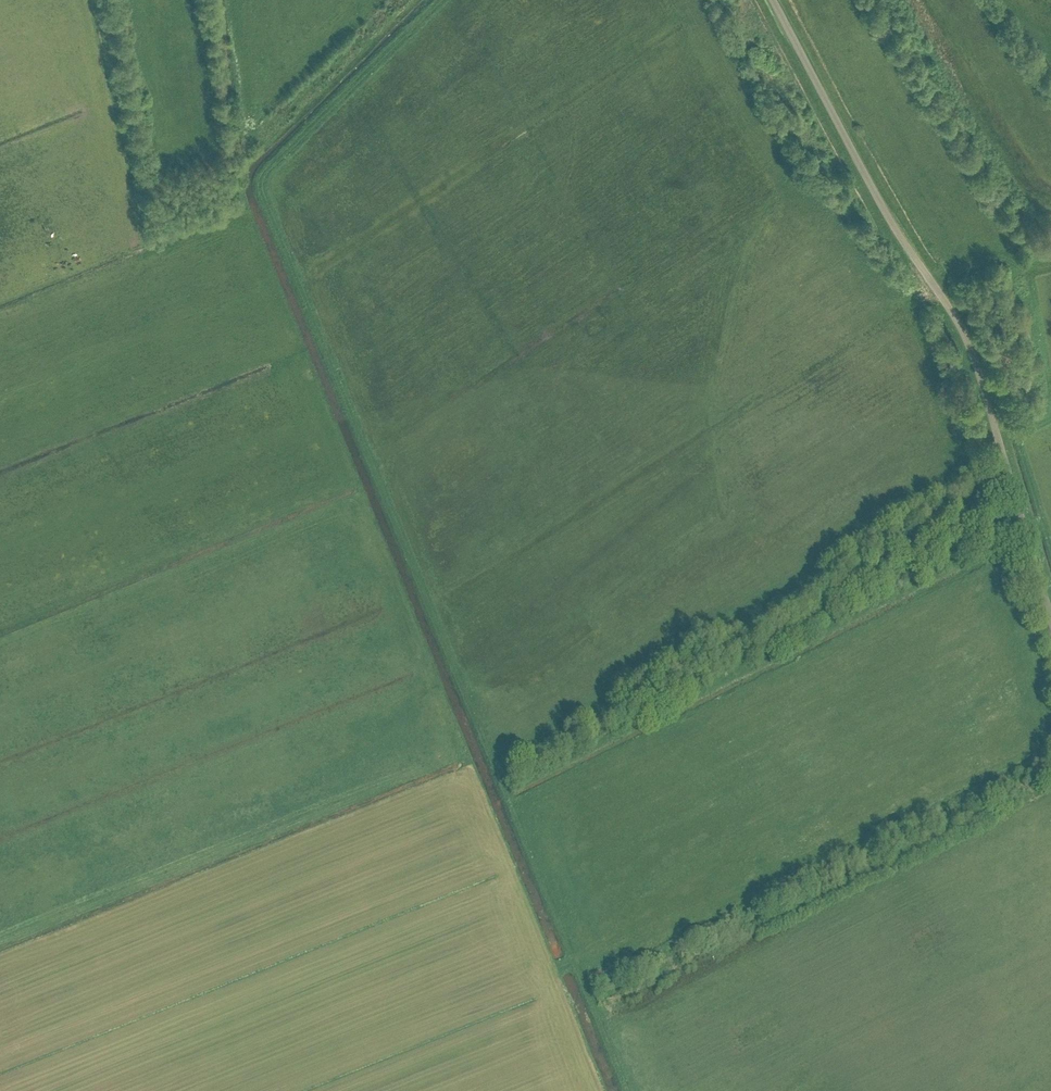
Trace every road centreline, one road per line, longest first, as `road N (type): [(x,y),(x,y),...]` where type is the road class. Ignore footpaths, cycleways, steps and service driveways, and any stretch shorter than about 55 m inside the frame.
road 1 (unclassified): [(1050,615),(960,325),(874,192),(773,0)]

